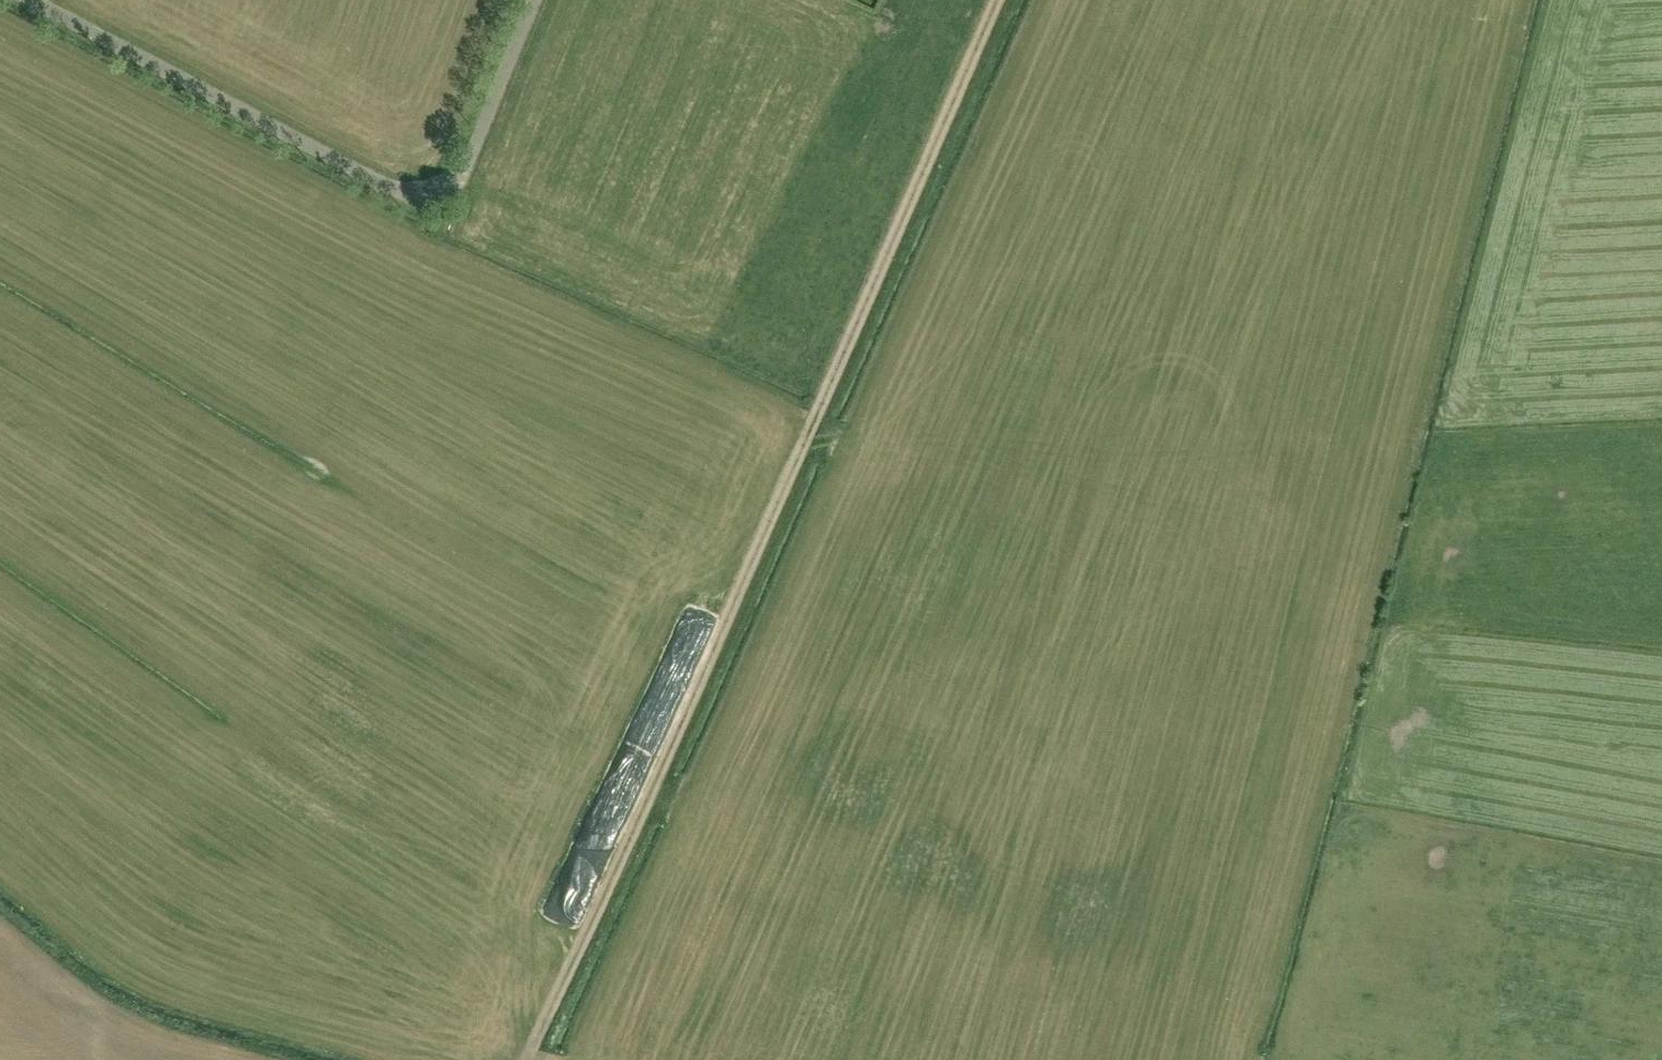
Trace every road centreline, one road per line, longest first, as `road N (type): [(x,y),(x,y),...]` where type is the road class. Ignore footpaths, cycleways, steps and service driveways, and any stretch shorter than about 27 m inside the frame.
road 1 (unclassified): [(530,0),(439,202),(418,207),(385,198),(17,0)]

